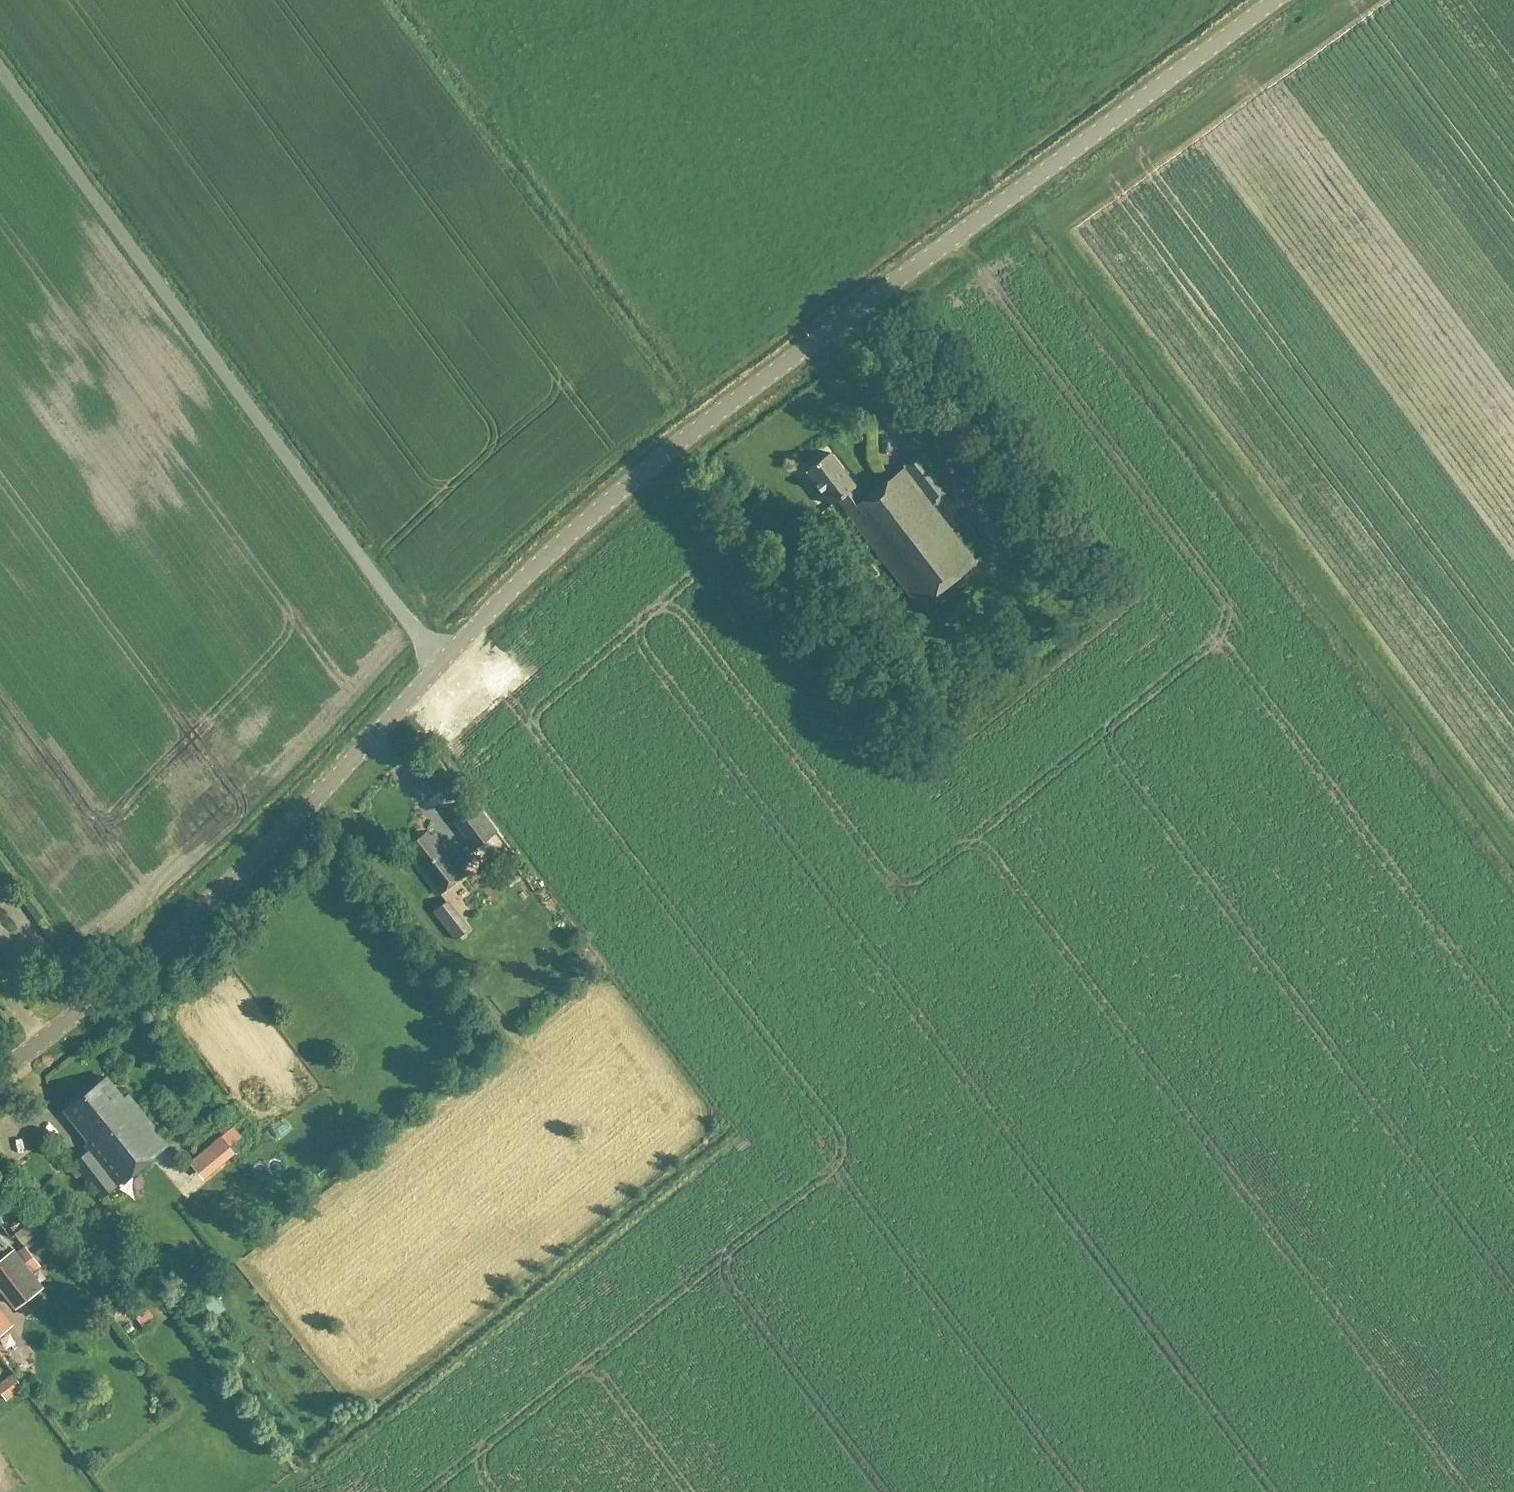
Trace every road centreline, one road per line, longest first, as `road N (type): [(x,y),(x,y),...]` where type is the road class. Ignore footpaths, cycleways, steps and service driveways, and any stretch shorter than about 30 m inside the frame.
road 1 (unclassified): [(0,1079),(233,894),(537,564),(644,470),(1276,0)]

